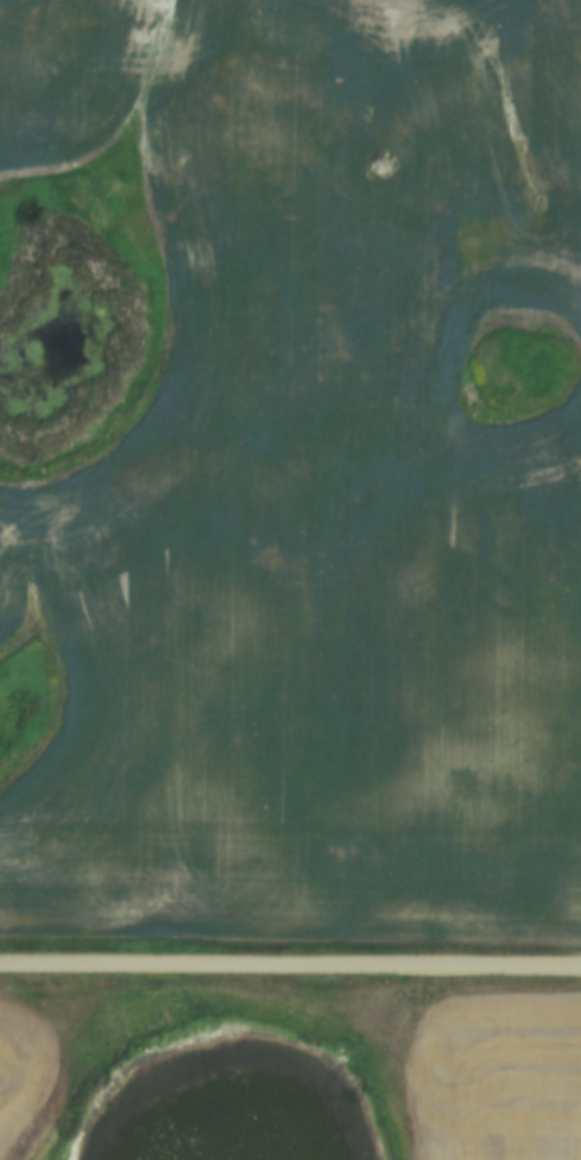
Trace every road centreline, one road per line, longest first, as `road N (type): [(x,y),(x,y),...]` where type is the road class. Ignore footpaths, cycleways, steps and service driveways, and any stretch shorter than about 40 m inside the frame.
road 1 (residential): [(0,966),(580,970)]

